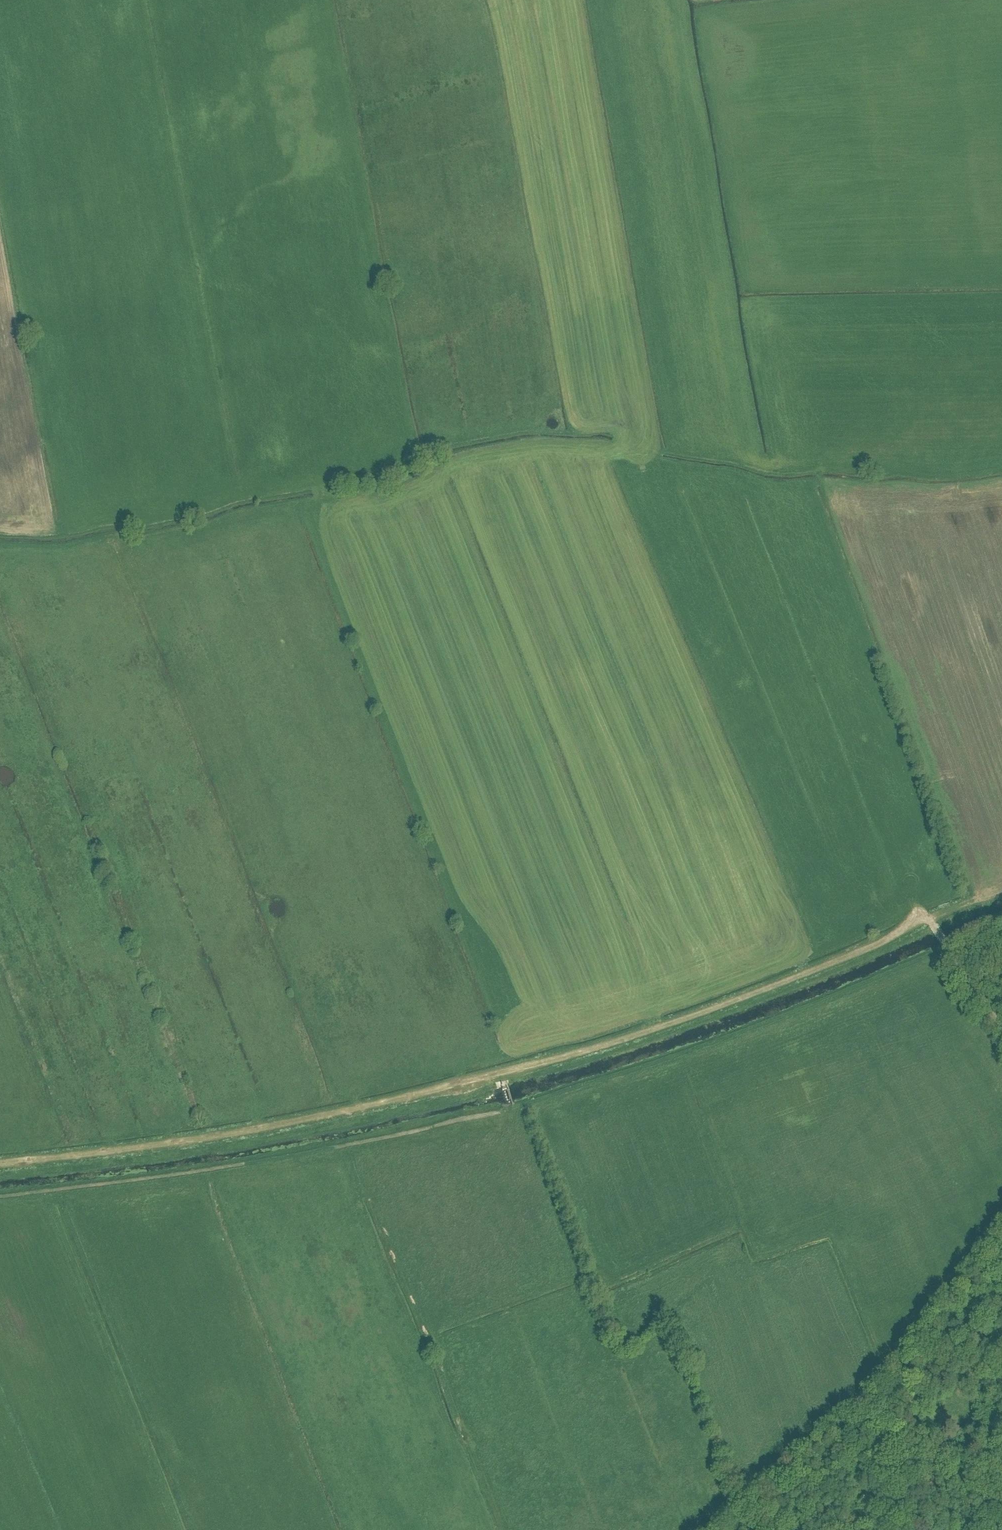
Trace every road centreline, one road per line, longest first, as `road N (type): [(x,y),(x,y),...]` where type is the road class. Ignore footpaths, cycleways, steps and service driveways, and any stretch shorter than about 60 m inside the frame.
road 1 (track): [(934,925),(678,1023),(507,1075),(285,1127),(0,1167)]
road 2 (unclassified): [(1001,1028),(934,925)]

